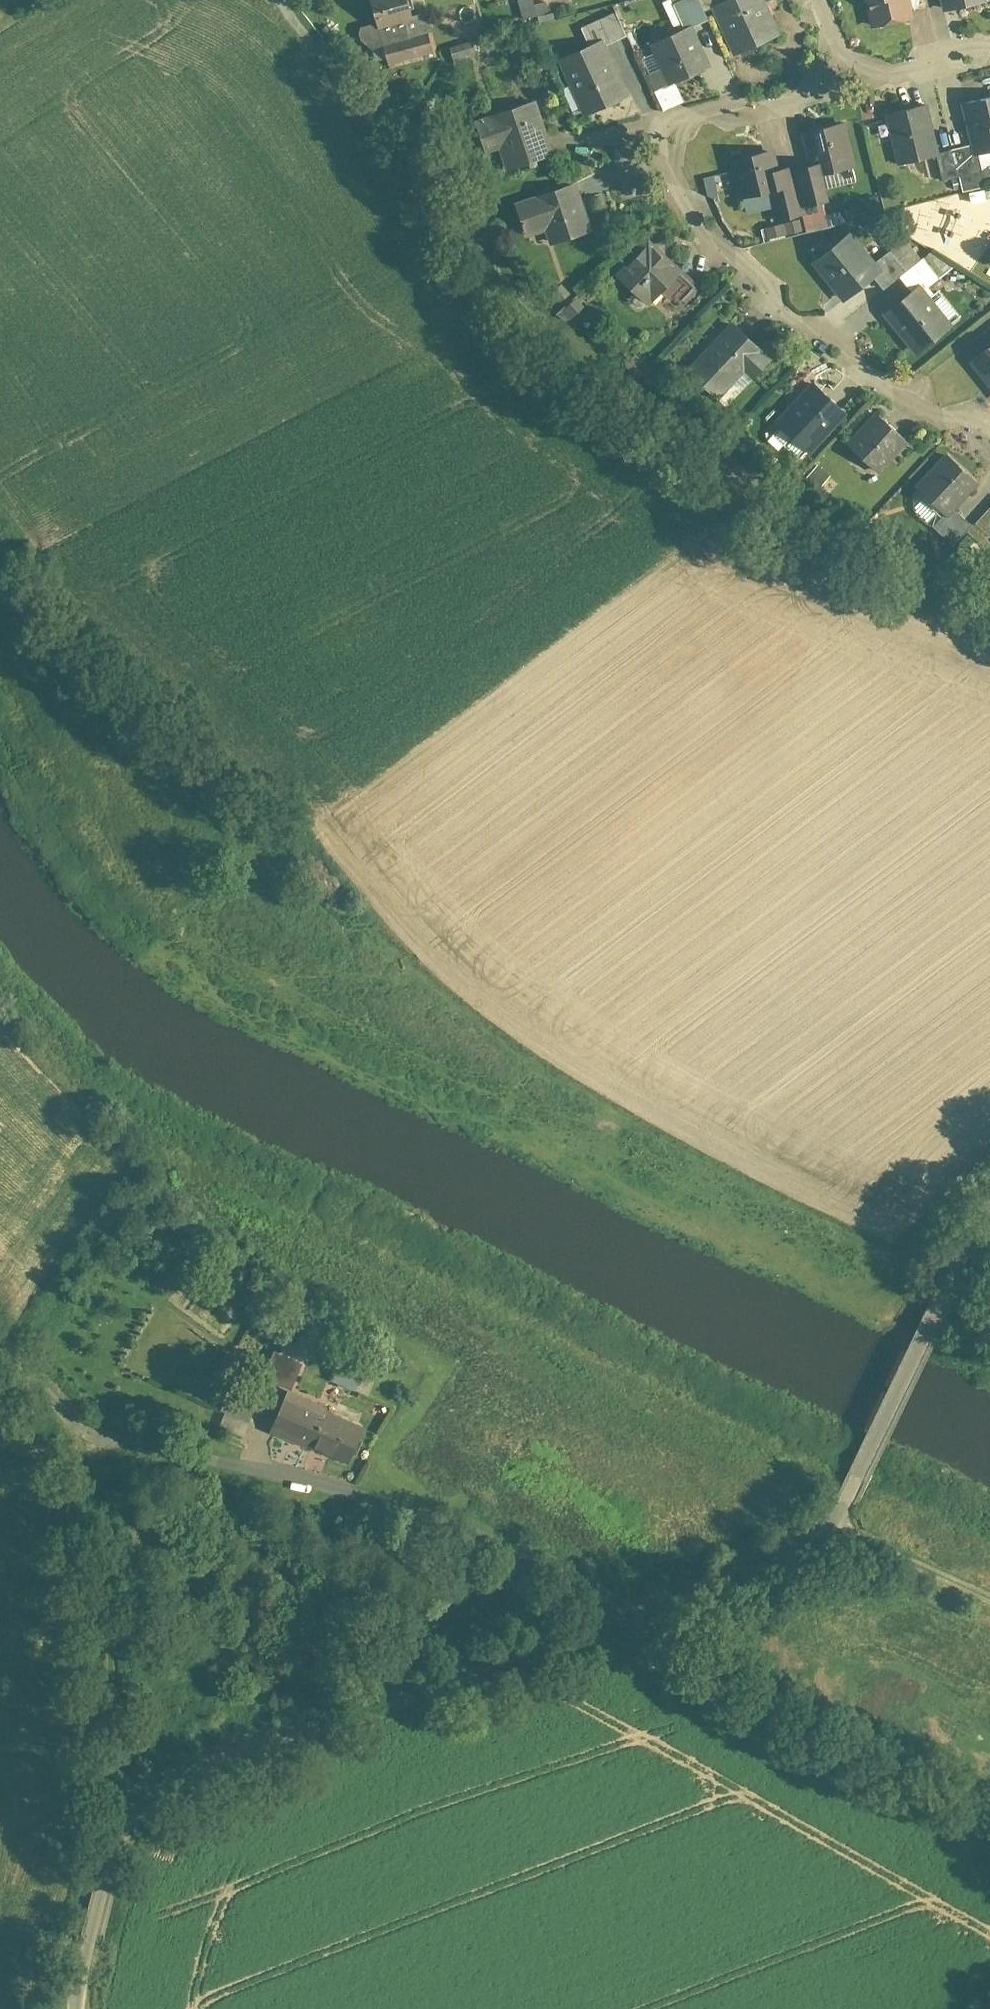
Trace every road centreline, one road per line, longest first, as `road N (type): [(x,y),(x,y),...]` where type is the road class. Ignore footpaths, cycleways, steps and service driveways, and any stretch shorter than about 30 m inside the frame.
road 1 (unclassified): [(880,1454),(847,1527),(698,1603),(178,1777),(130,1827),(98,1934),(89,2008)]
road 2 (residential): [(834,85),(689,124),(660,168),(784,324),(989,444)]
road 3 (track): [(77,1419),(130,1827)]
road 4 (residential): [(989,1227),(880,1454)]
road 5 (residential): [(989,64),(834,85)]

